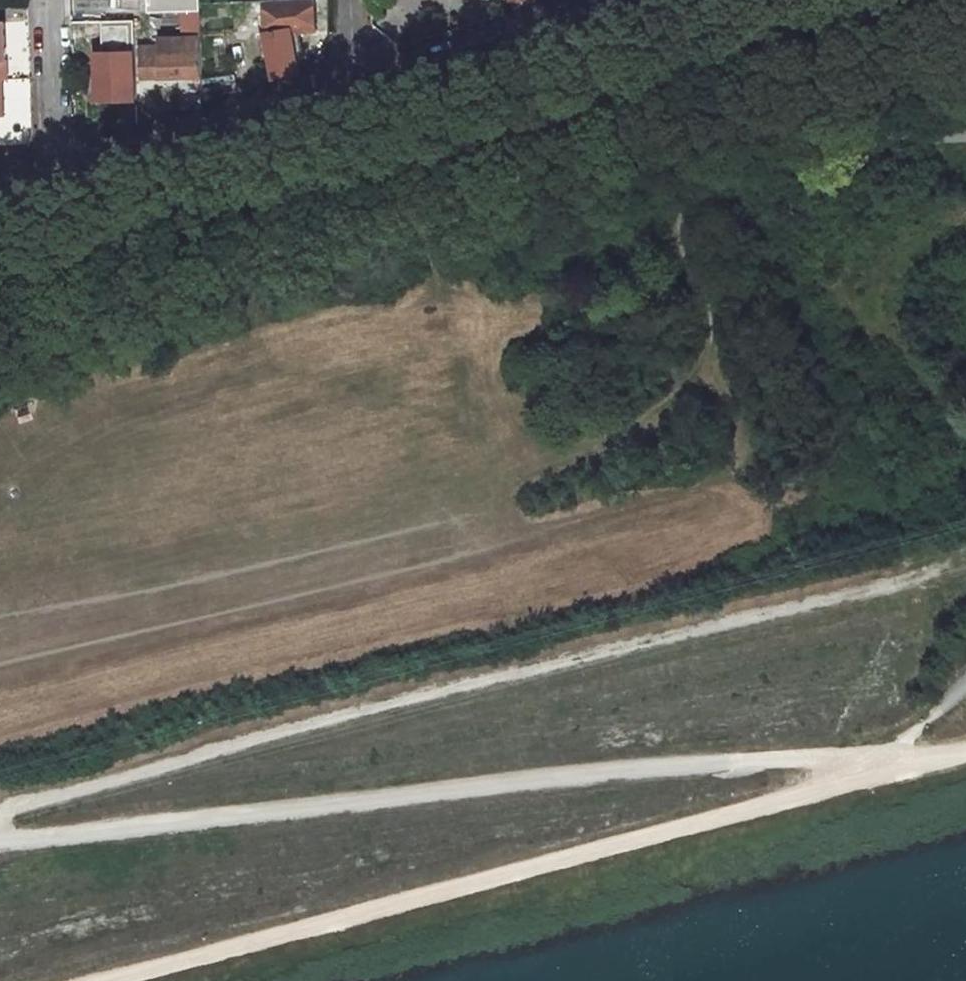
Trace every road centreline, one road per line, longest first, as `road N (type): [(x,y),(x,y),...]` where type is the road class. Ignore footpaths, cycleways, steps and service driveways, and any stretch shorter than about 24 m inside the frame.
road 1 (unclassified): [(357,96),(668,0)]
road 2 (unclassified): [(66,186),(357,96)]
road 3 (residential): [(66,186),(52,0)]

